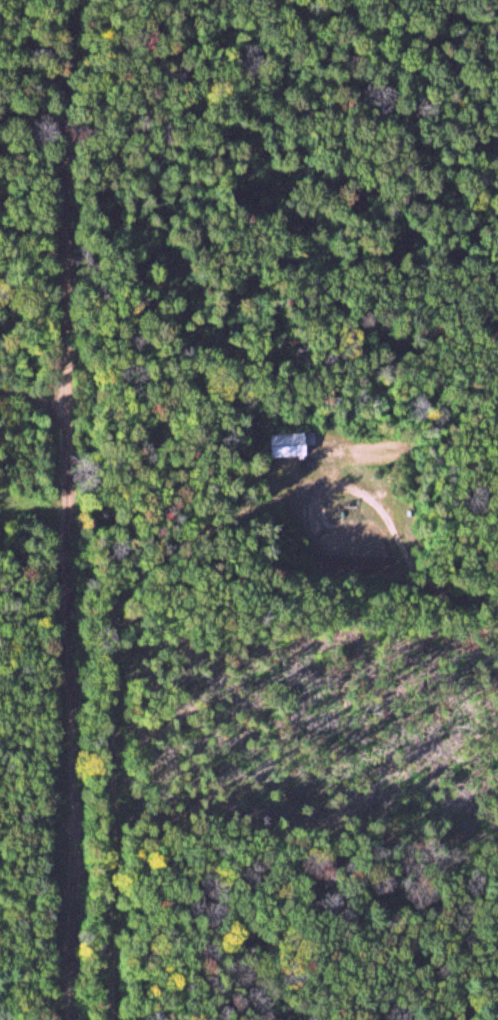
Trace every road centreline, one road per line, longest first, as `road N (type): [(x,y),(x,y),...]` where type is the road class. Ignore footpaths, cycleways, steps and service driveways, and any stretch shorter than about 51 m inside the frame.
road 1 (residential): [(78,0),(77,1019)]

